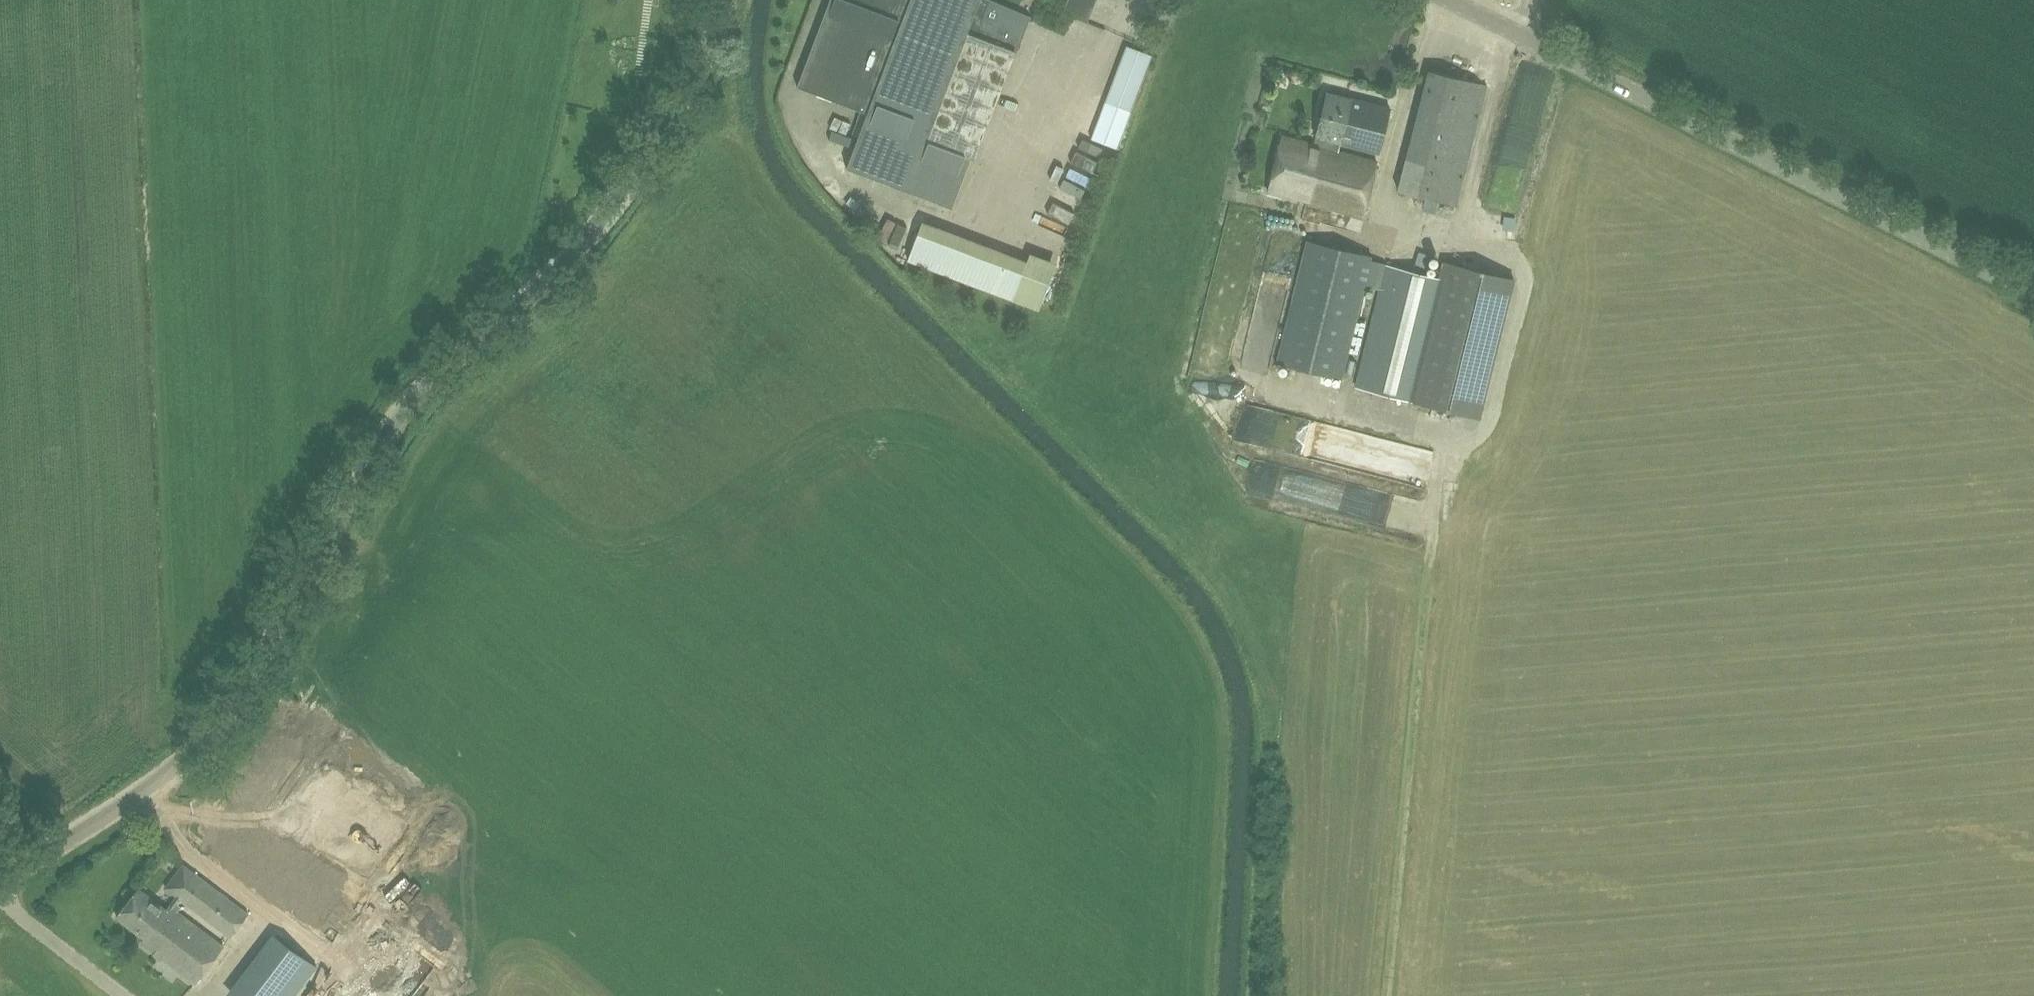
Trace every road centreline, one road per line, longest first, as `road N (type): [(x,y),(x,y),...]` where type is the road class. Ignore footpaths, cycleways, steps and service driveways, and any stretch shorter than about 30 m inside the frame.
road 1 (tertiary): [(0,881),(166,774),(218,725),(410,403),(557,270),(594,226),(676,110),(724,0)]
road 2 (tertiary): [(2033,296),(1519,35)]

